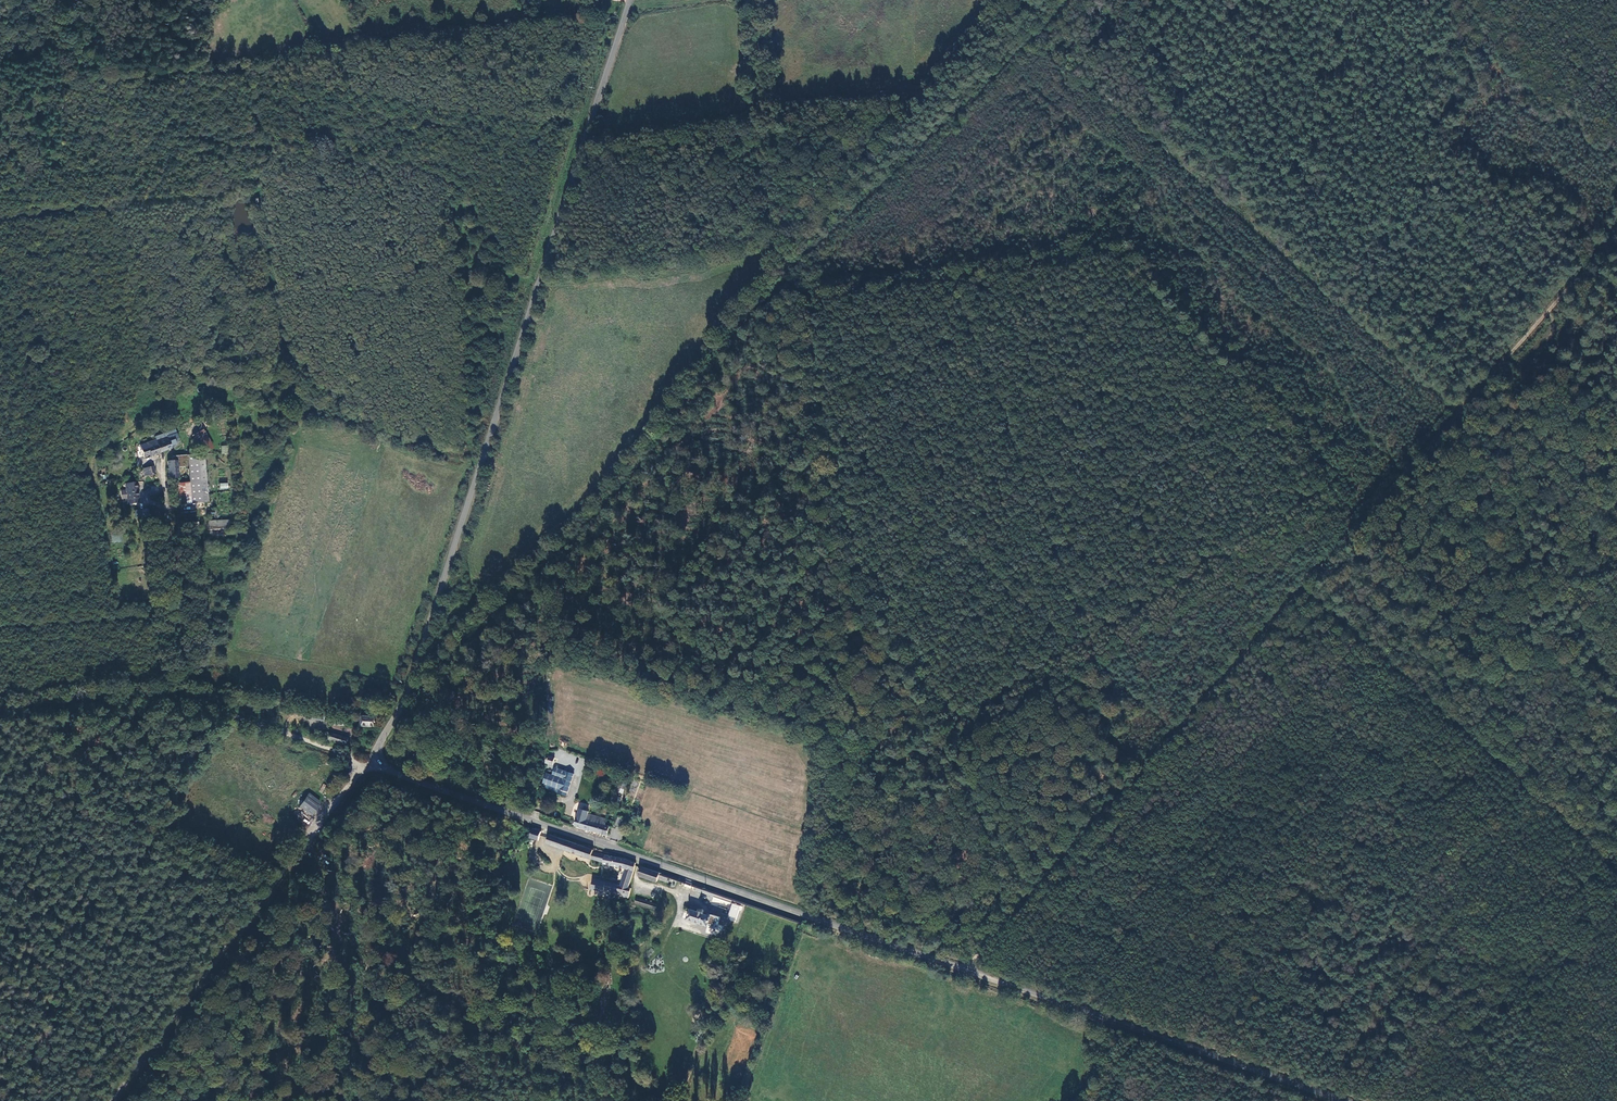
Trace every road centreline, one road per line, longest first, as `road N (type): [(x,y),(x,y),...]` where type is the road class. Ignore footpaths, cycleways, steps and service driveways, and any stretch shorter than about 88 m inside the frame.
road 1 (tertiary): [(1345,1100),(378,766),(378,746),(408,690),(631,0)]
road 2 (track): [(113,1100),(354,780),(378,766)]
road 3 (track): [(1305,586),(1063,863)]
road 4 (track): [(1491,378),(1305,586)]
road 5 (track): [(163,466),(185,700)]
road 6 (track): [(0,714),(143,693),(185,700)]
road 7 (track): [(964,753),(1063,863)]
road 8 (track): [(1063,863),(966,970)]

